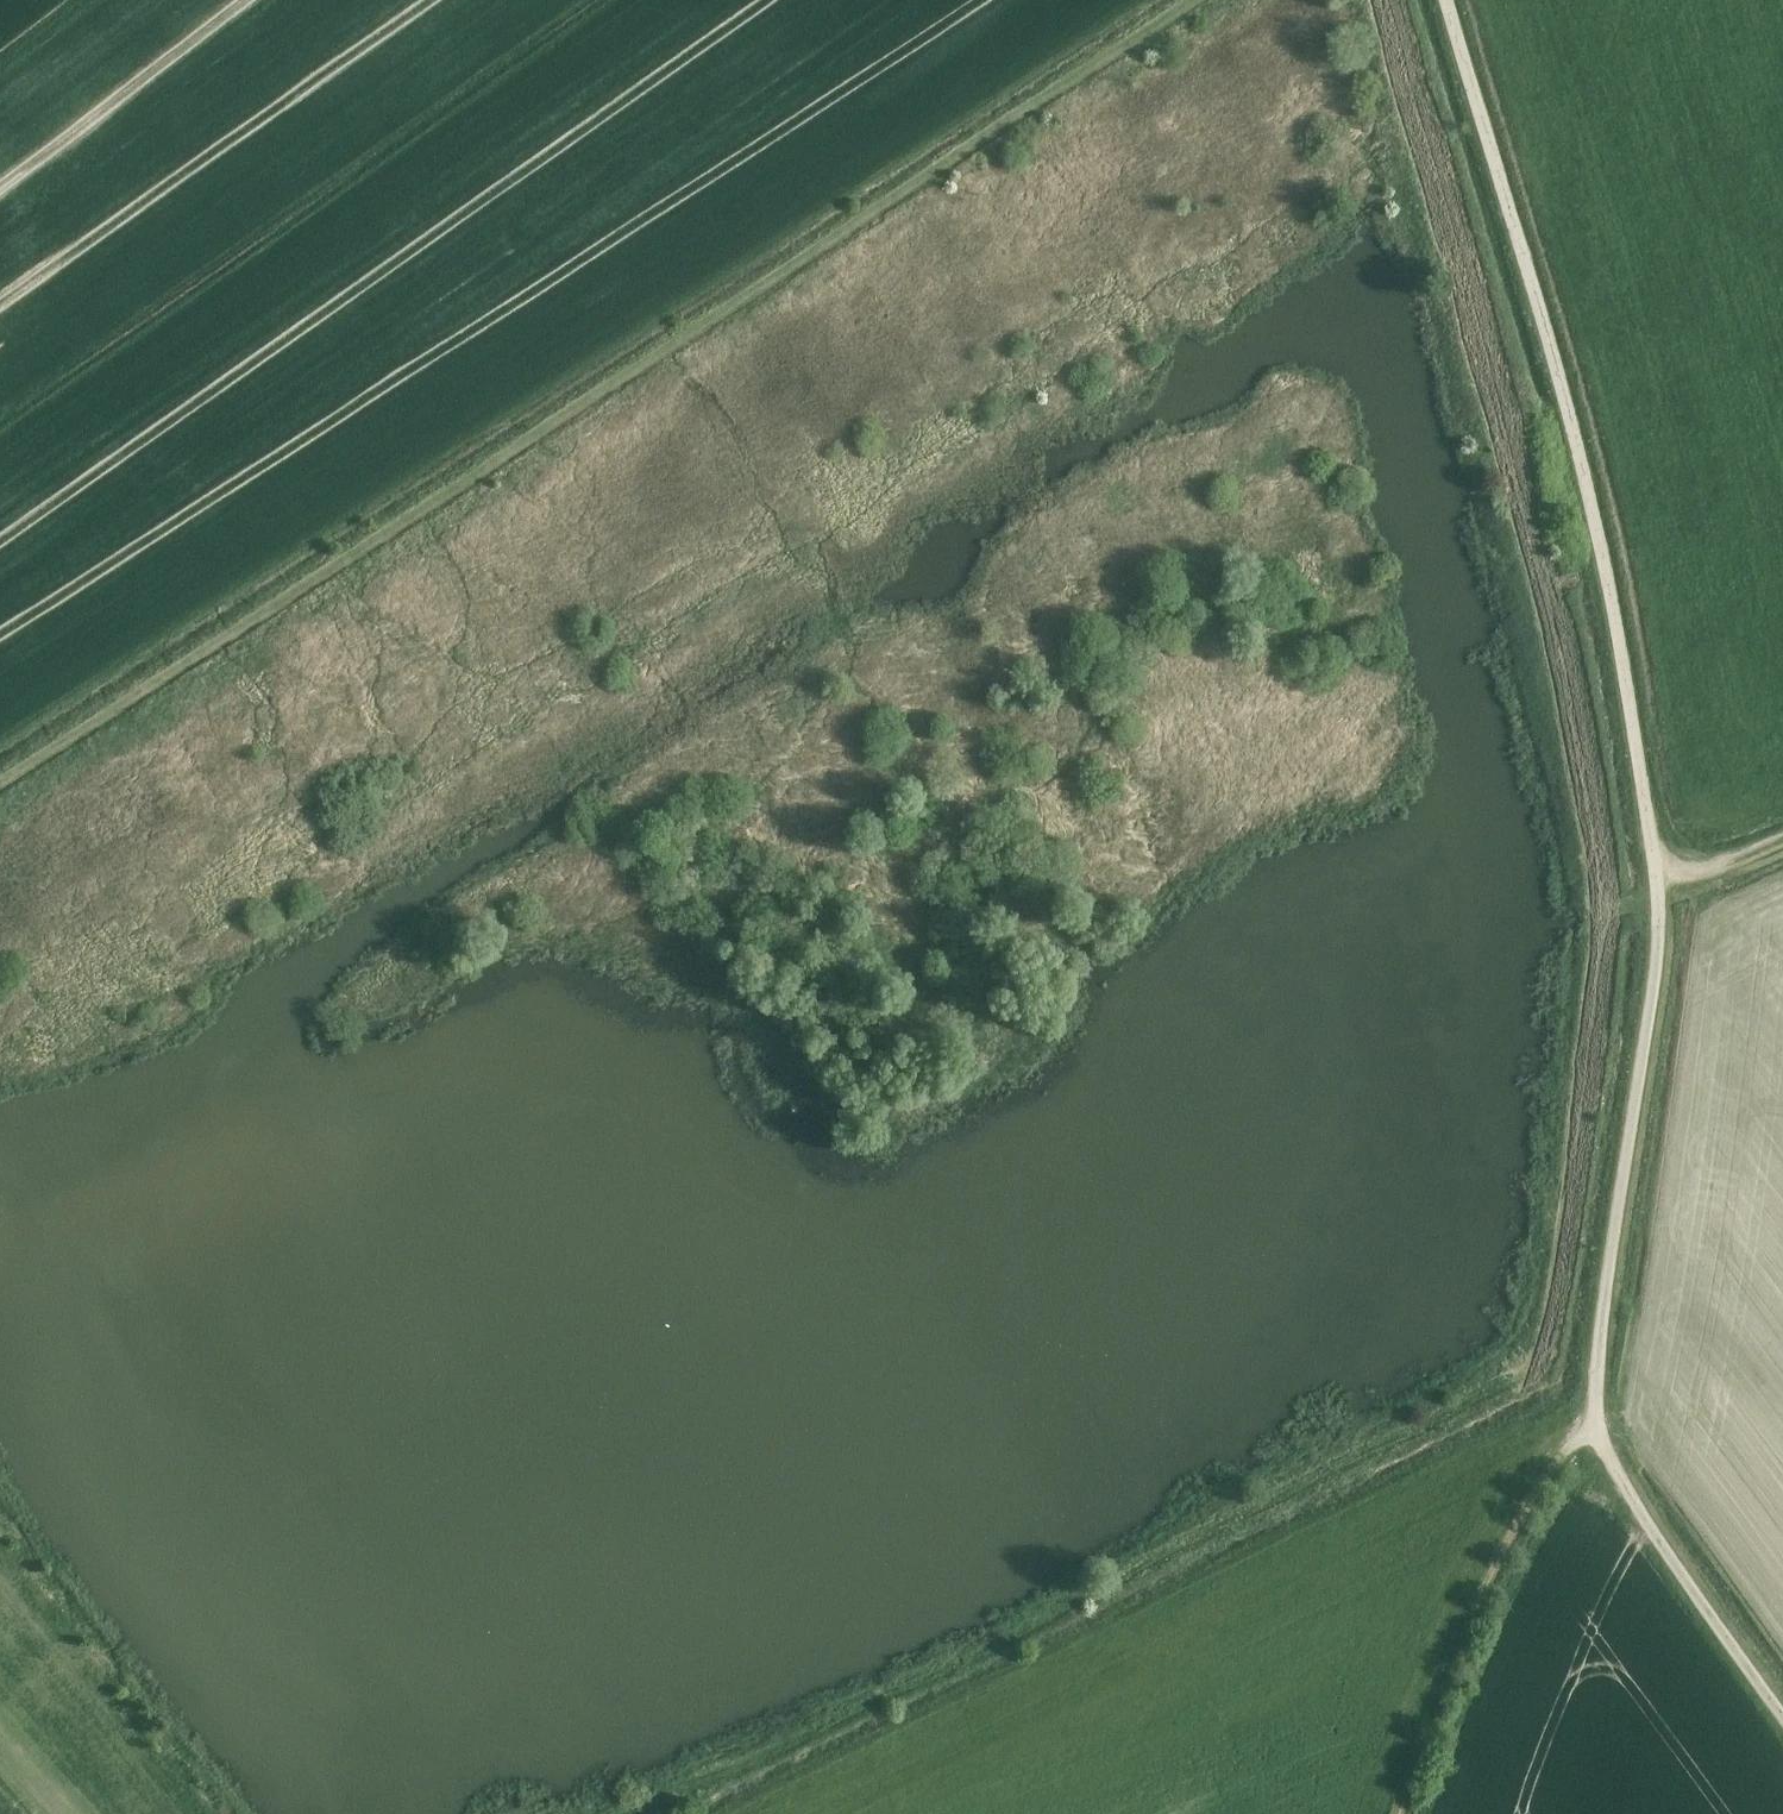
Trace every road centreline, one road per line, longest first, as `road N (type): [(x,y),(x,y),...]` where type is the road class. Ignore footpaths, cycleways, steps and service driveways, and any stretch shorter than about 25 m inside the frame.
road 1 (track): [(1591,1433),(1782,1723)]
road 2 (track): [(1657,874),(1694,875),(1782,838)]

